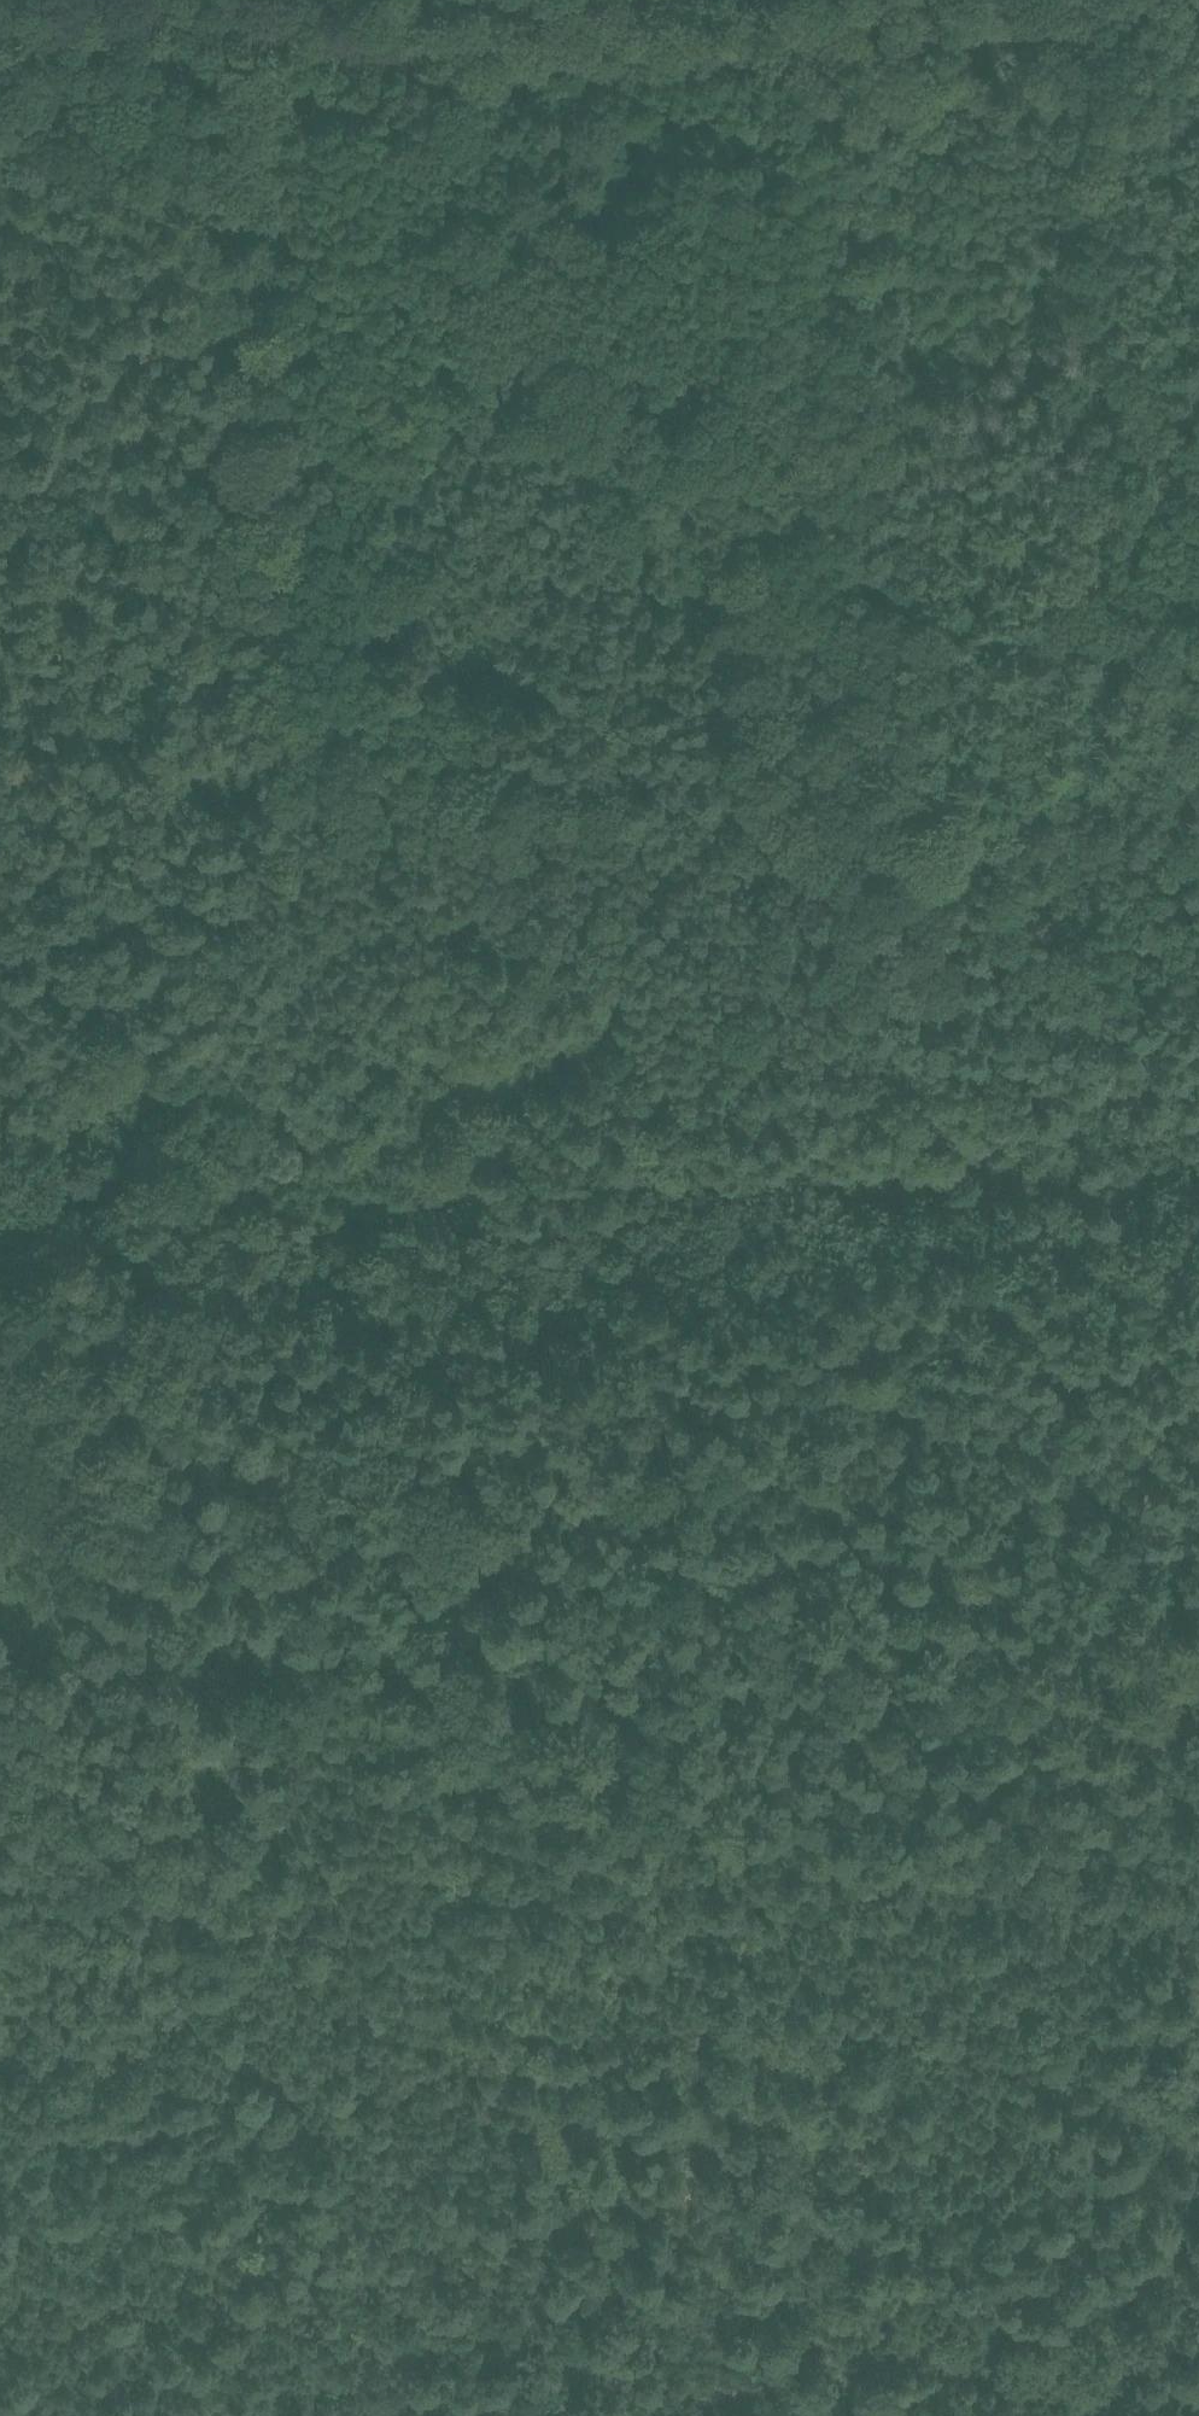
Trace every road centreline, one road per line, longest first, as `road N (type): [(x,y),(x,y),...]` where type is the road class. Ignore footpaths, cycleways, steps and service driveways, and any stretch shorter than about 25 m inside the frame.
road 1 (track): [(1198,36),(0,102)]

